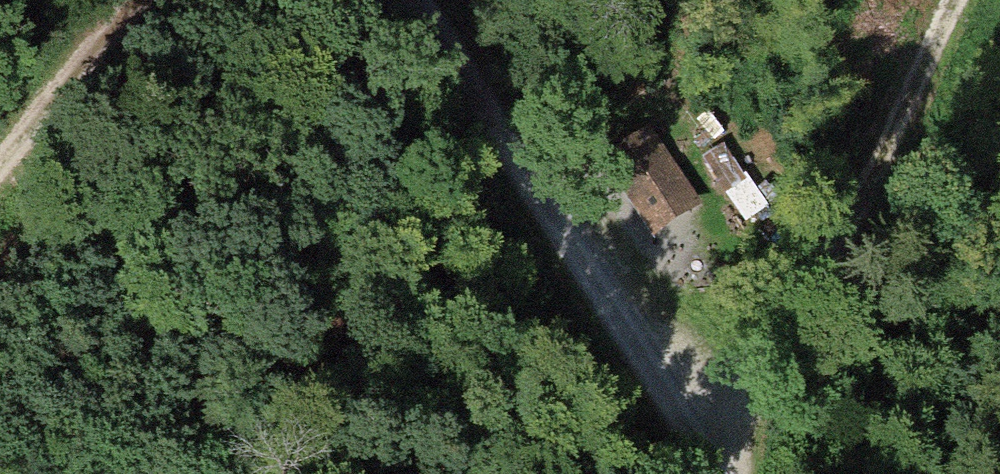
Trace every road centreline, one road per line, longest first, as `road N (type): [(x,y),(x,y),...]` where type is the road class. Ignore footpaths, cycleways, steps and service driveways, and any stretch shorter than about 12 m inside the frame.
road 1 (track): [(718,473),(557,233),(419,0)]
road 2 (track): [(714,468),(881,176),(946,0)]
road 3 (track): [(144,0),(0,163)]

